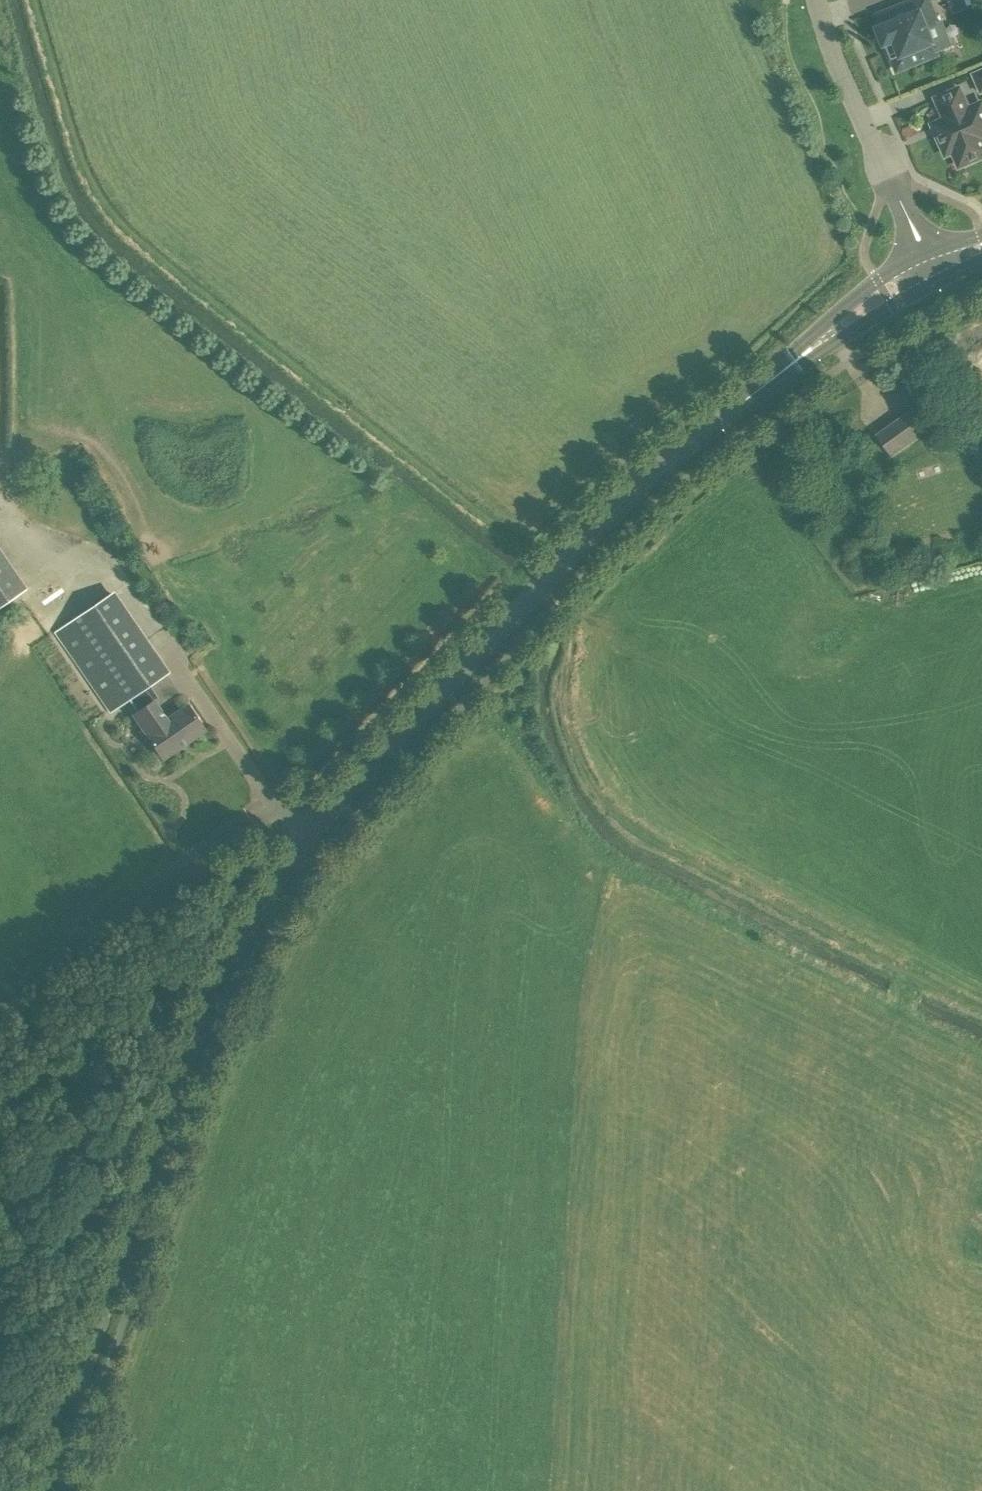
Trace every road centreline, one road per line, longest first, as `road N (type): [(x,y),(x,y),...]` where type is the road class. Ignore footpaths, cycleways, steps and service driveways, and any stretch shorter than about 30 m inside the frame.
road 1 (tertiary): [(305,839),(462,666),(624,506),(717,421),(885,293),(932,267)]
road 2 (tertiary): [(45,1490),(190,1049),(305,839)]
road 3 (unclassified): [(0,1026),(52,967),(227,839),(270,821),(305,839)]
road 4 (residential): [(932,267),(888,175),(824,0)]

